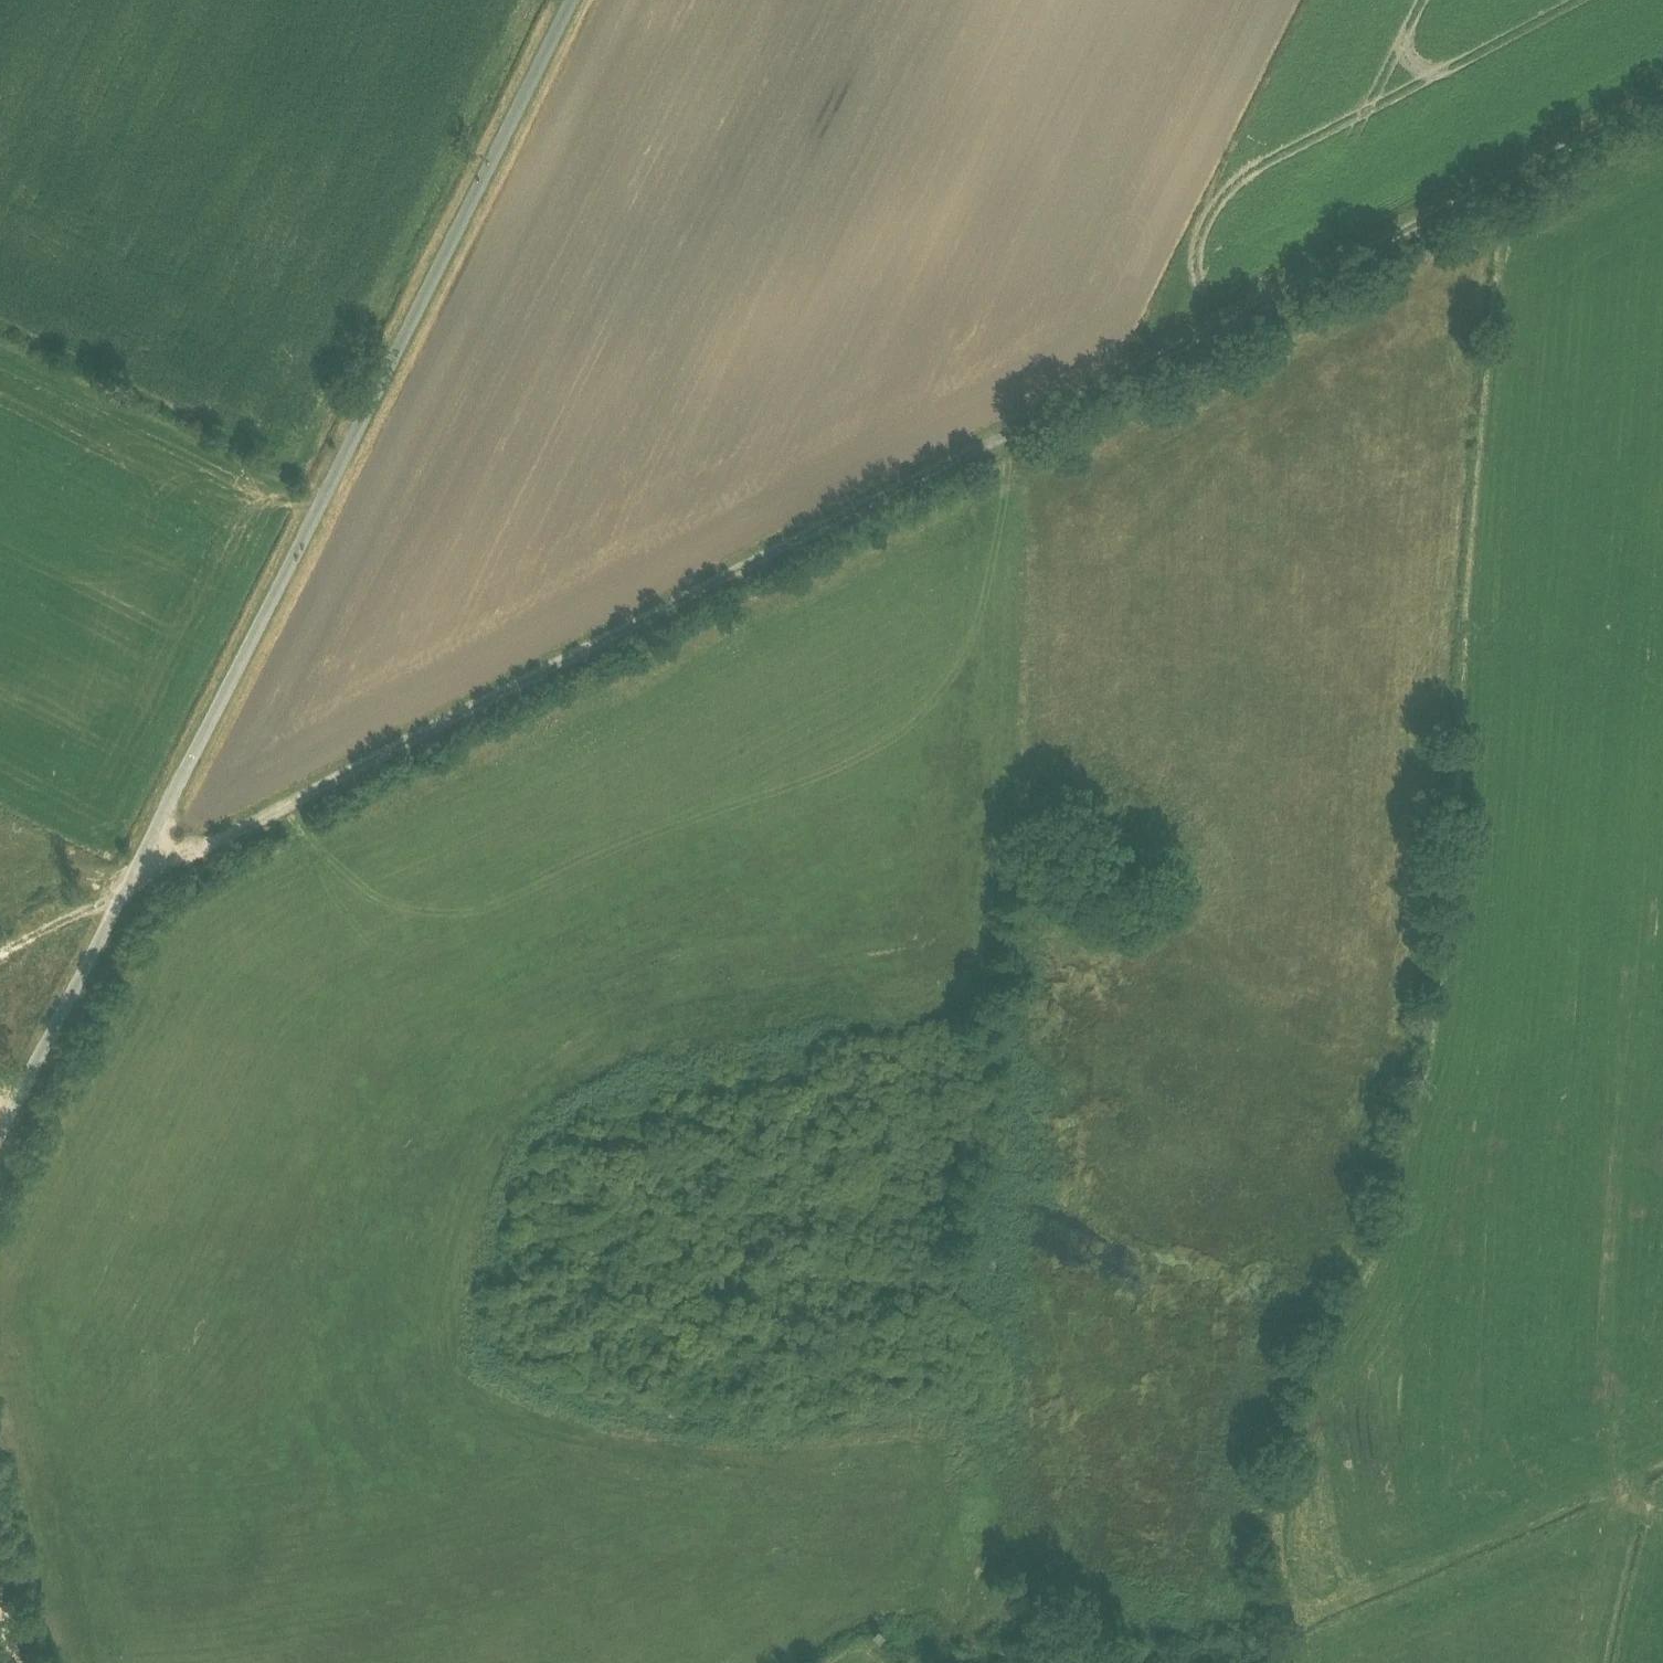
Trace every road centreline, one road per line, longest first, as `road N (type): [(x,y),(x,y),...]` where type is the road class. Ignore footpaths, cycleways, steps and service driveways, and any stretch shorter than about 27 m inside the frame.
road 1 (track): [(138,862),(216,845),(1662,97)]
road 2 (unclassified): [(570,0),(0,1135)]

